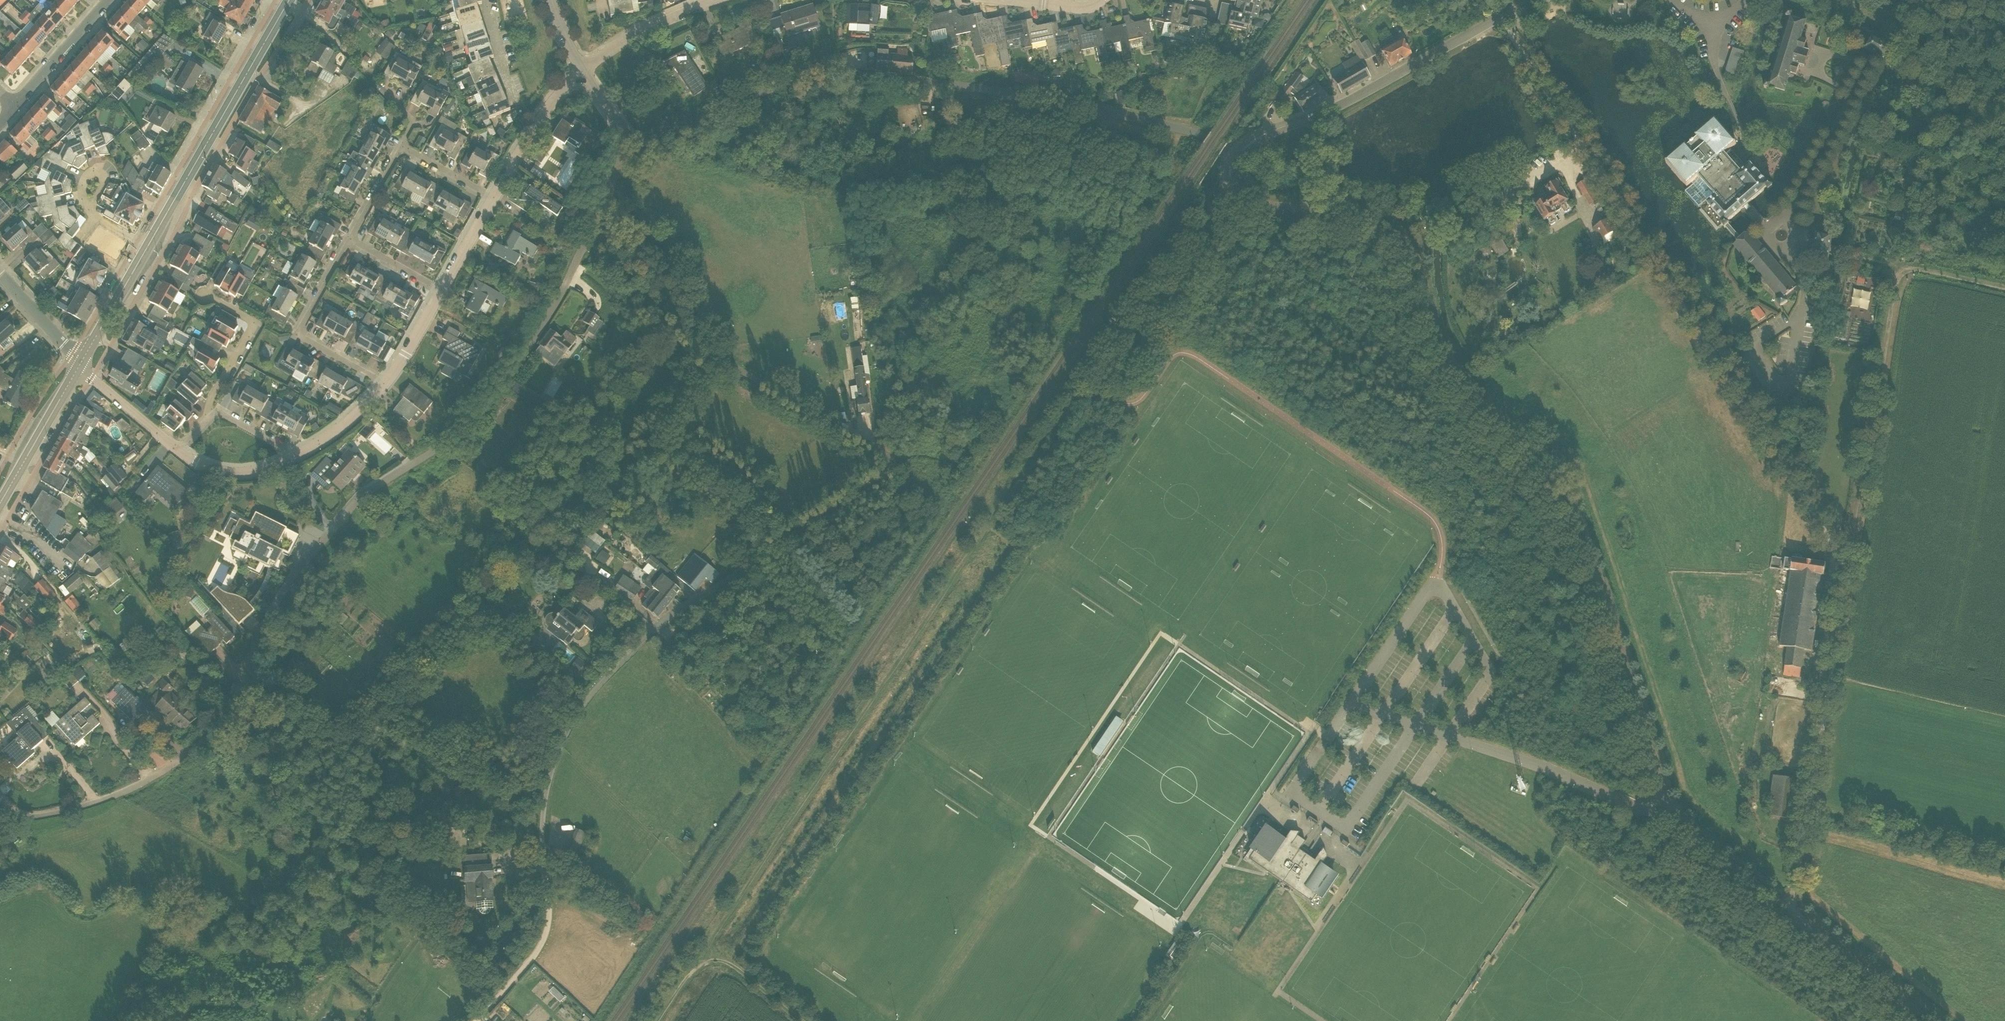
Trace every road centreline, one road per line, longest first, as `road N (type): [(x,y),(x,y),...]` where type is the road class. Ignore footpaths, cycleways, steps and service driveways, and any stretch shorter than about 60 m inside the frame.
road 1 (unclassified): [(1925,1020),(1715,856),(1667,802),(1577,527),(1534,459),(1443,347),(1403,238),(1355,215),(1246,201),(1230,176),(1236,157)]
road 2 (residential): [(0,800),(25,817),(94,803),(157,775),(212,735),(286,589),(360,499),(432,452),(486,400),(537,342),(581,248),(600,237)]
road 3 (track): [(665,1020),(1011,495),(1070,415),(1112,384)]
road 4 (track): [(1499,17),(1849,568)]
road 5 (residential): [(1236,157),(1192,132),(1085,105),(833,71),(633,144)]
road 6 (unclassified): [(546,880),(541,802),(571,728),(605,681),(867,488),(887,461)]
road 7 (residential): [(887,461),(720,356),(666,261),(600,237)]
road 8 (unclassified): [(1236,157),(1251,142),(1342,105),(1527,0)]
road 9 (track): [(1849,568),(1899,267)]
road 10 (secondary): [(147,248),(290,0)]
road 11 (track): [(1813,812),(1849,568)]
road 12 (residential): [(385,382),(304,336),(301,325),(349,239)]
road 13 (track): [(2004,858),(1813,812)]
road 14 (secondary): [(0,506),(80,364)]
road 15 (residential): [(582,73),(533,130),(493,199)]
road 16 (residential): [(714,0),(661,21),(582,73)]
road 17 (track): [(489,1009),(542,945),(546,880)]
road 18 (residential): [(292,458),(218,411),(179,451)]
road 19 (unclassified): [(15,107),(108,0)]
road 20 (secondary): [(80,364),(147,248)]
road 21 (residential): [(179,451),(80,364)]
road 22 (residential): [(147,248),(87,210),(82,187),(104,168)]
road 23 (unclassified): [(80,364),(0,273)]
road 24 (residential): [(385,382),(292,458)]

